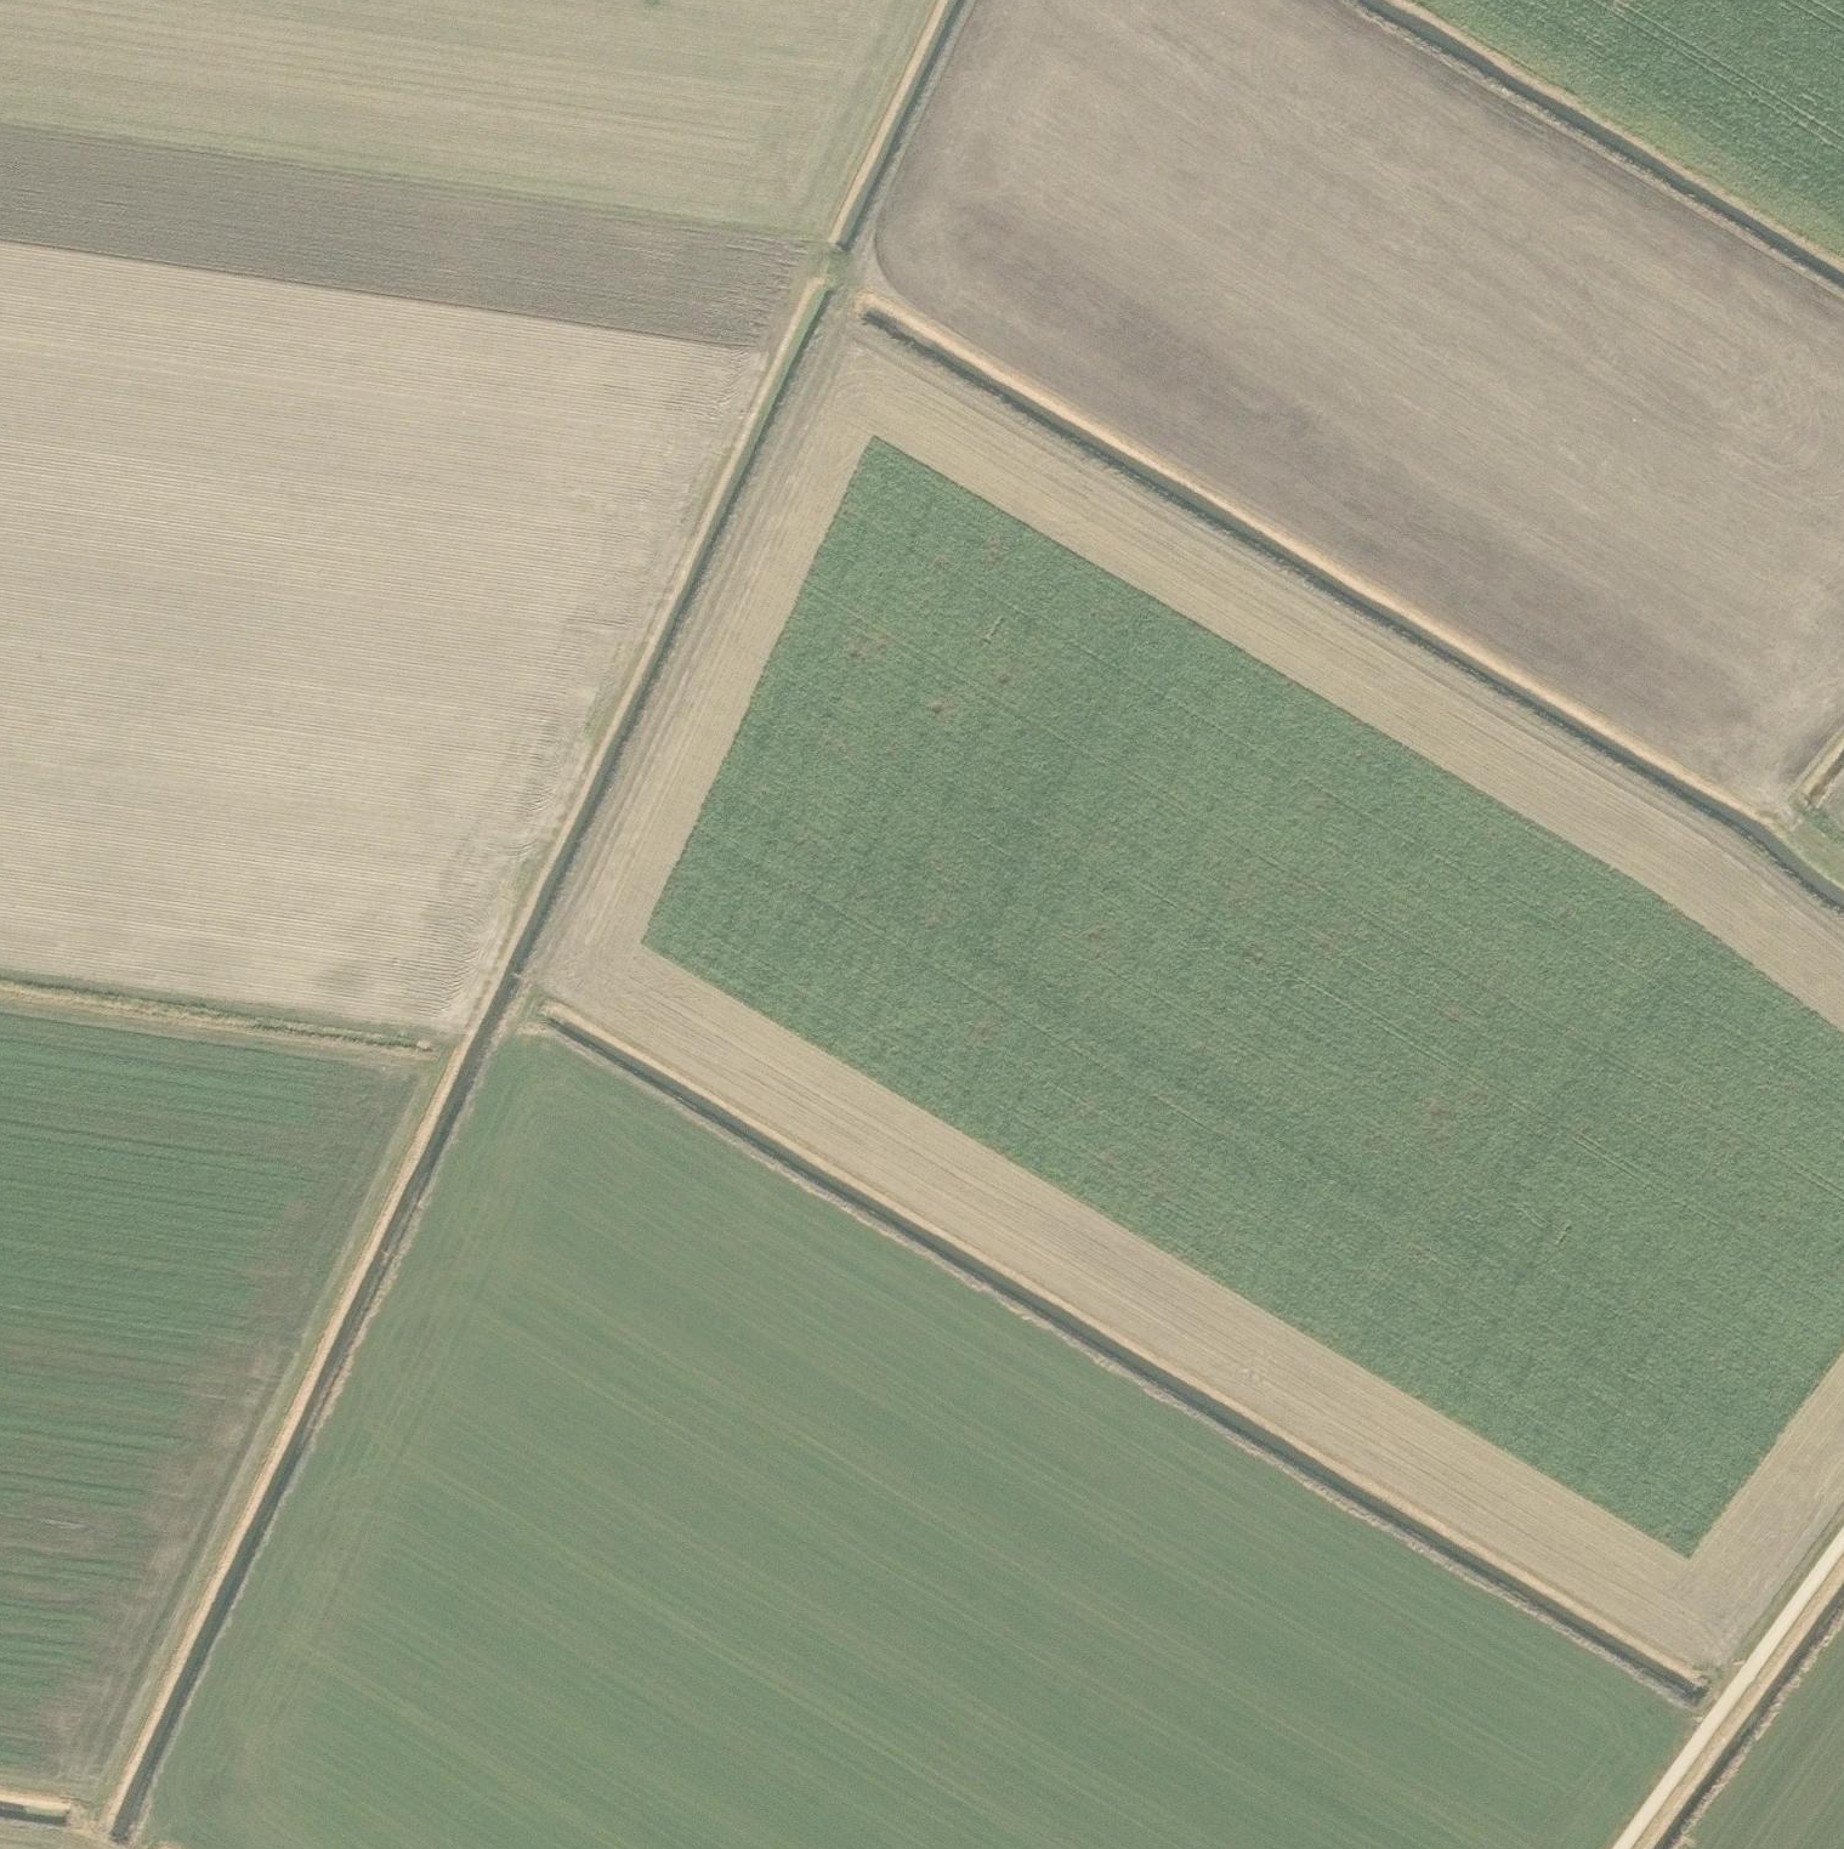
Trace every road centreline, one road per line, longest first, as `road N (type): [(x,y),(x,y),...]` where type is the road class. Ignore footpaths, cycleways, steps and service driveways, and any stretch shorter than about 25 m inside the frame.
road 1 (unclassified): [(1630,1848),(1843,1550)]

